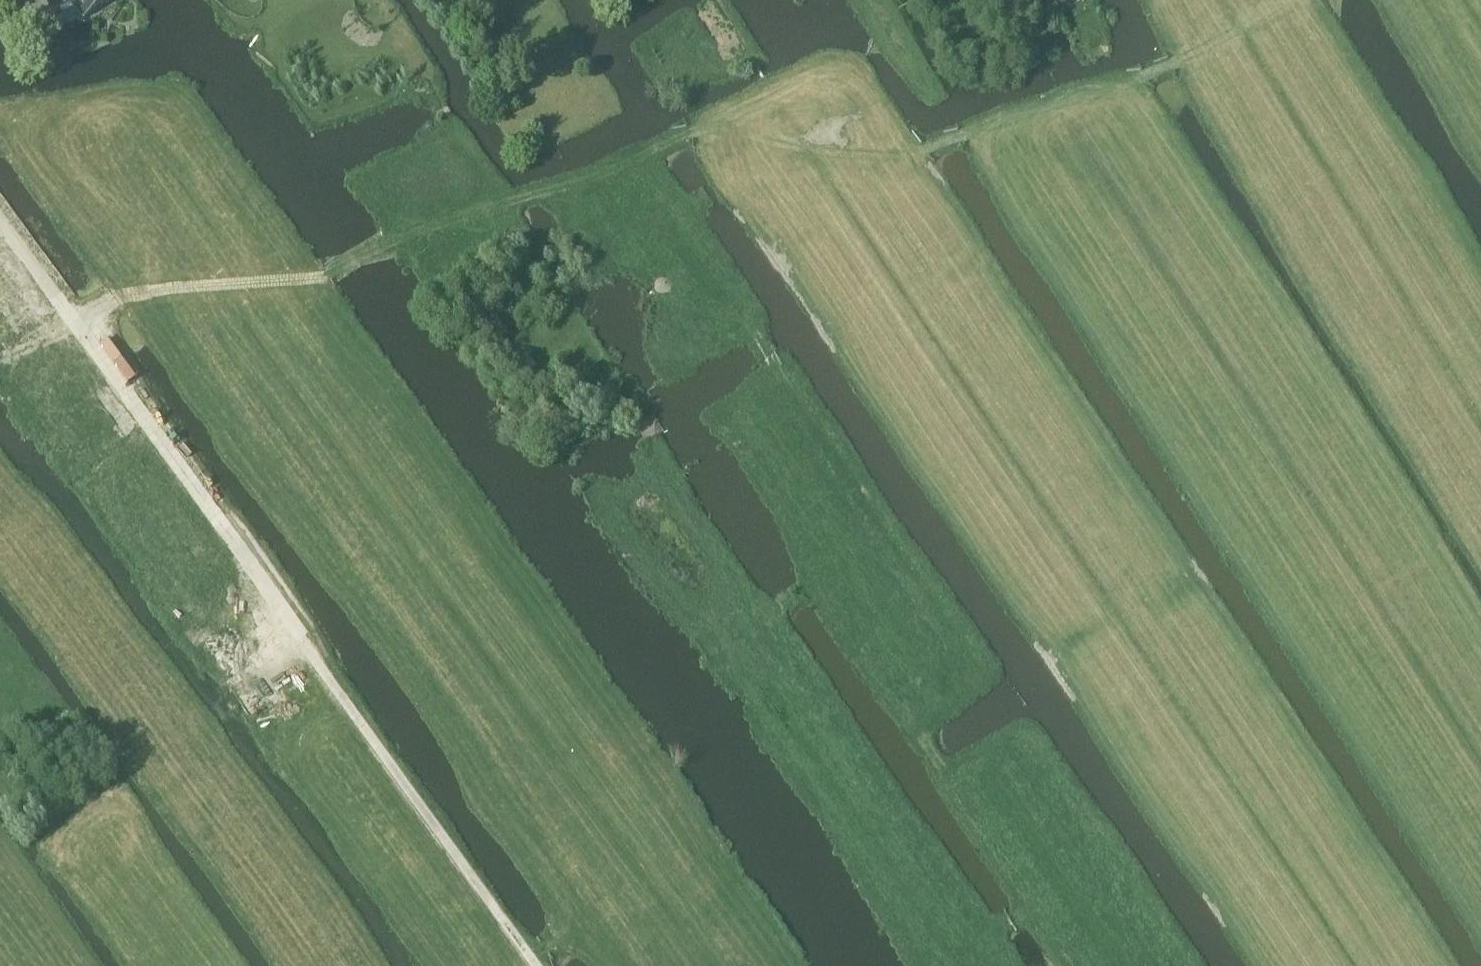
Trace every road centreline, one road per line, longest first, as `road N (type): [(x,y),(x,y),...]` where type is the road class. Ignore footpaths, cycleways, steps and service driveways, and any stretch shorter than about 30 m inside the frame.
road 1 (track): [(81,322),(119,299),(157,291),(329,275),(382,248),(587,182),(697,133)]
road 2 (track): [(536,965),(297,636)]

